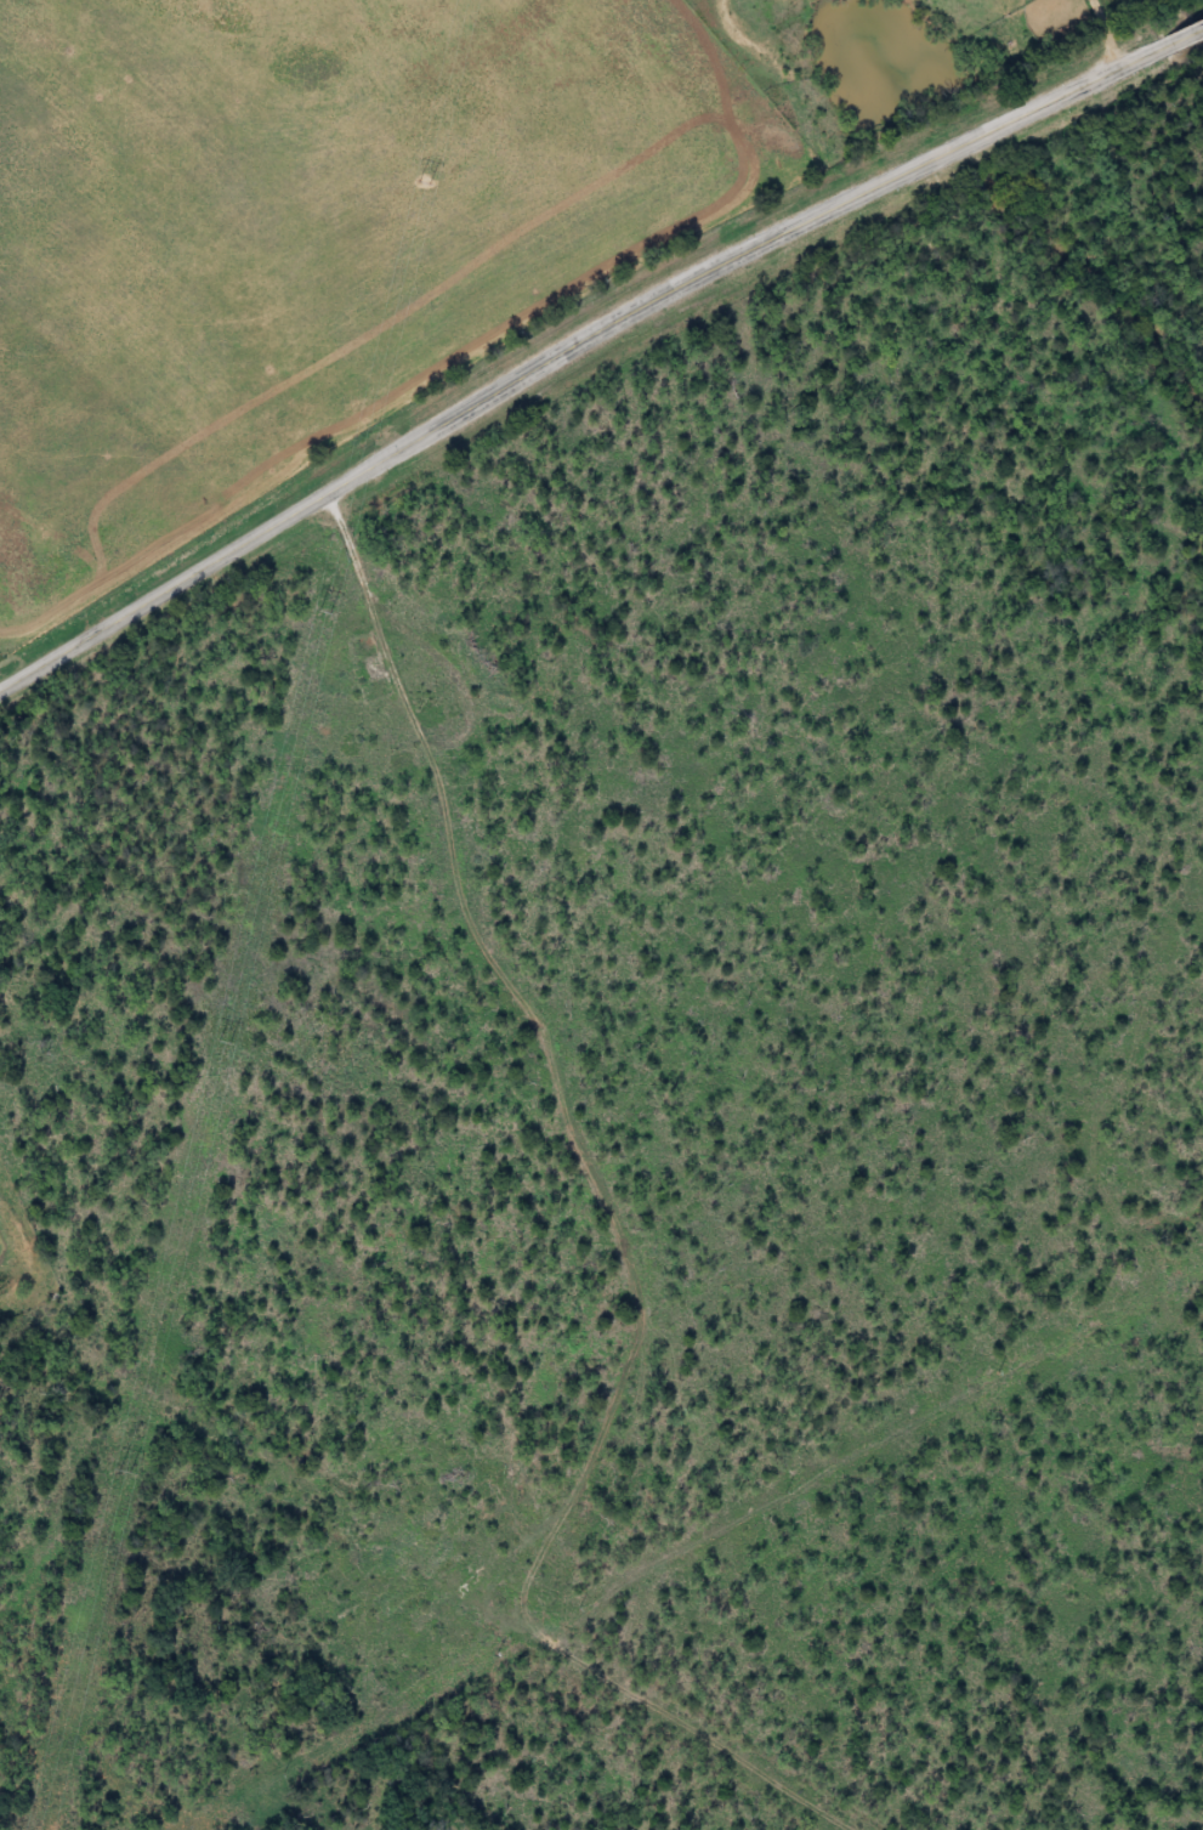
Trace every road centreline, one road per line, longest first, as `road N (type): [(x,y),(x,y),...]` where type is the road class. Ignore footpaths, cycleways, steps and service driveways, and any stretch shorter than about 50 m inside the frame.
road 1 (tertiary): [(1174,43),(907,170),(698,282),(0,698)]

